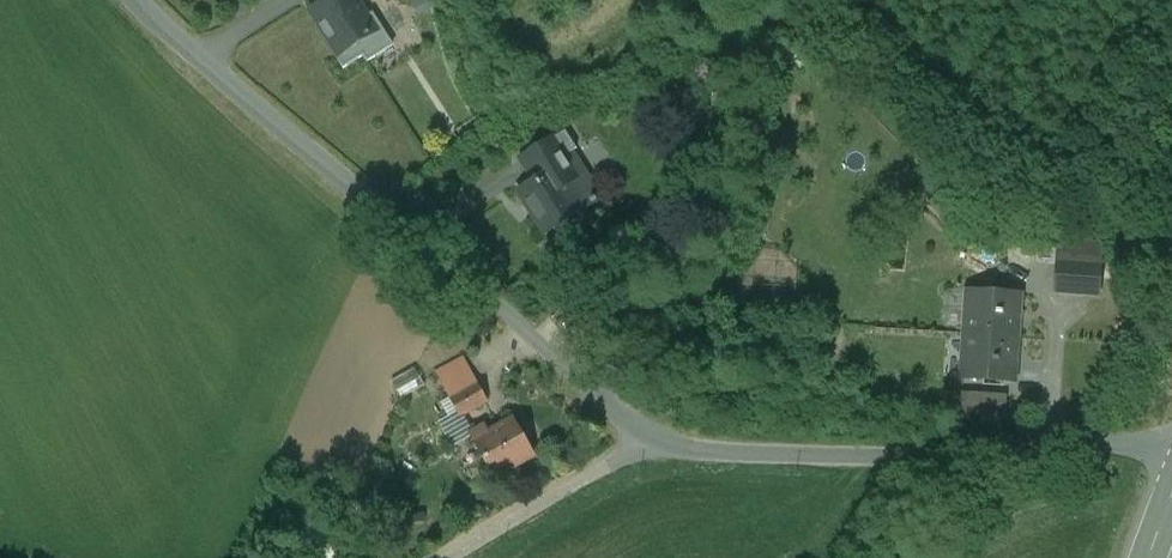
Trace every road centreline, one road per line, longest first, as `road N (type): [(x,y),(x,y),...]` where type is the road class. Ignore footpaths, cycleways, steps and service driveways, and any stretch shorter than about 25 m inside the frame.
road 1 (unclassified): [(152,0),(278,136),(647,443)]
road 2 (unclassified): [(647,443),(865,458),(1059,447),(1171,451)]
road 3 (unclassified): [(647,443),(453,557)]

